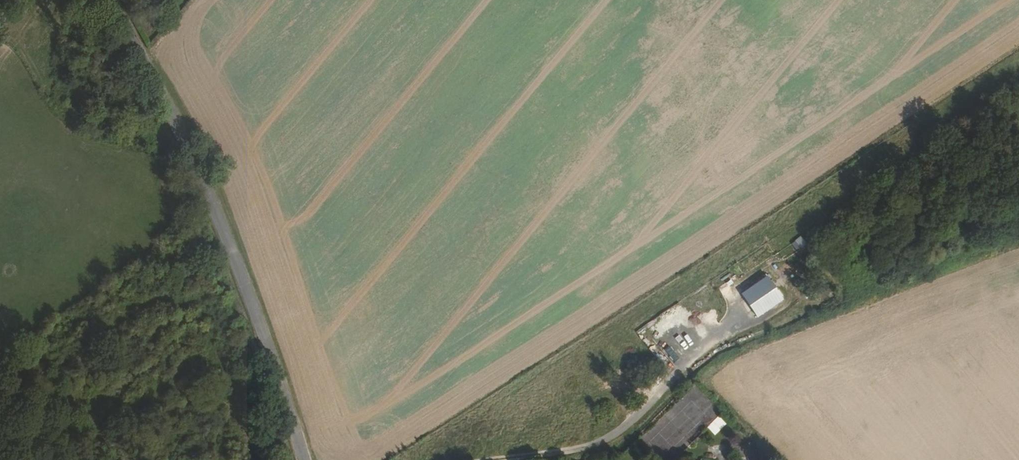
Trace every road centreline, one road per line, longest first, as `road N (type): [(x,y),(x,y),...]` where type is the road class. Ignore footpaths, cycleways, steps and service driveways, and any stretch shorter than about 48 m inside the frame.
road 1 (unclassified): [(305,459),(225,240),(125,37),(95,0)]

